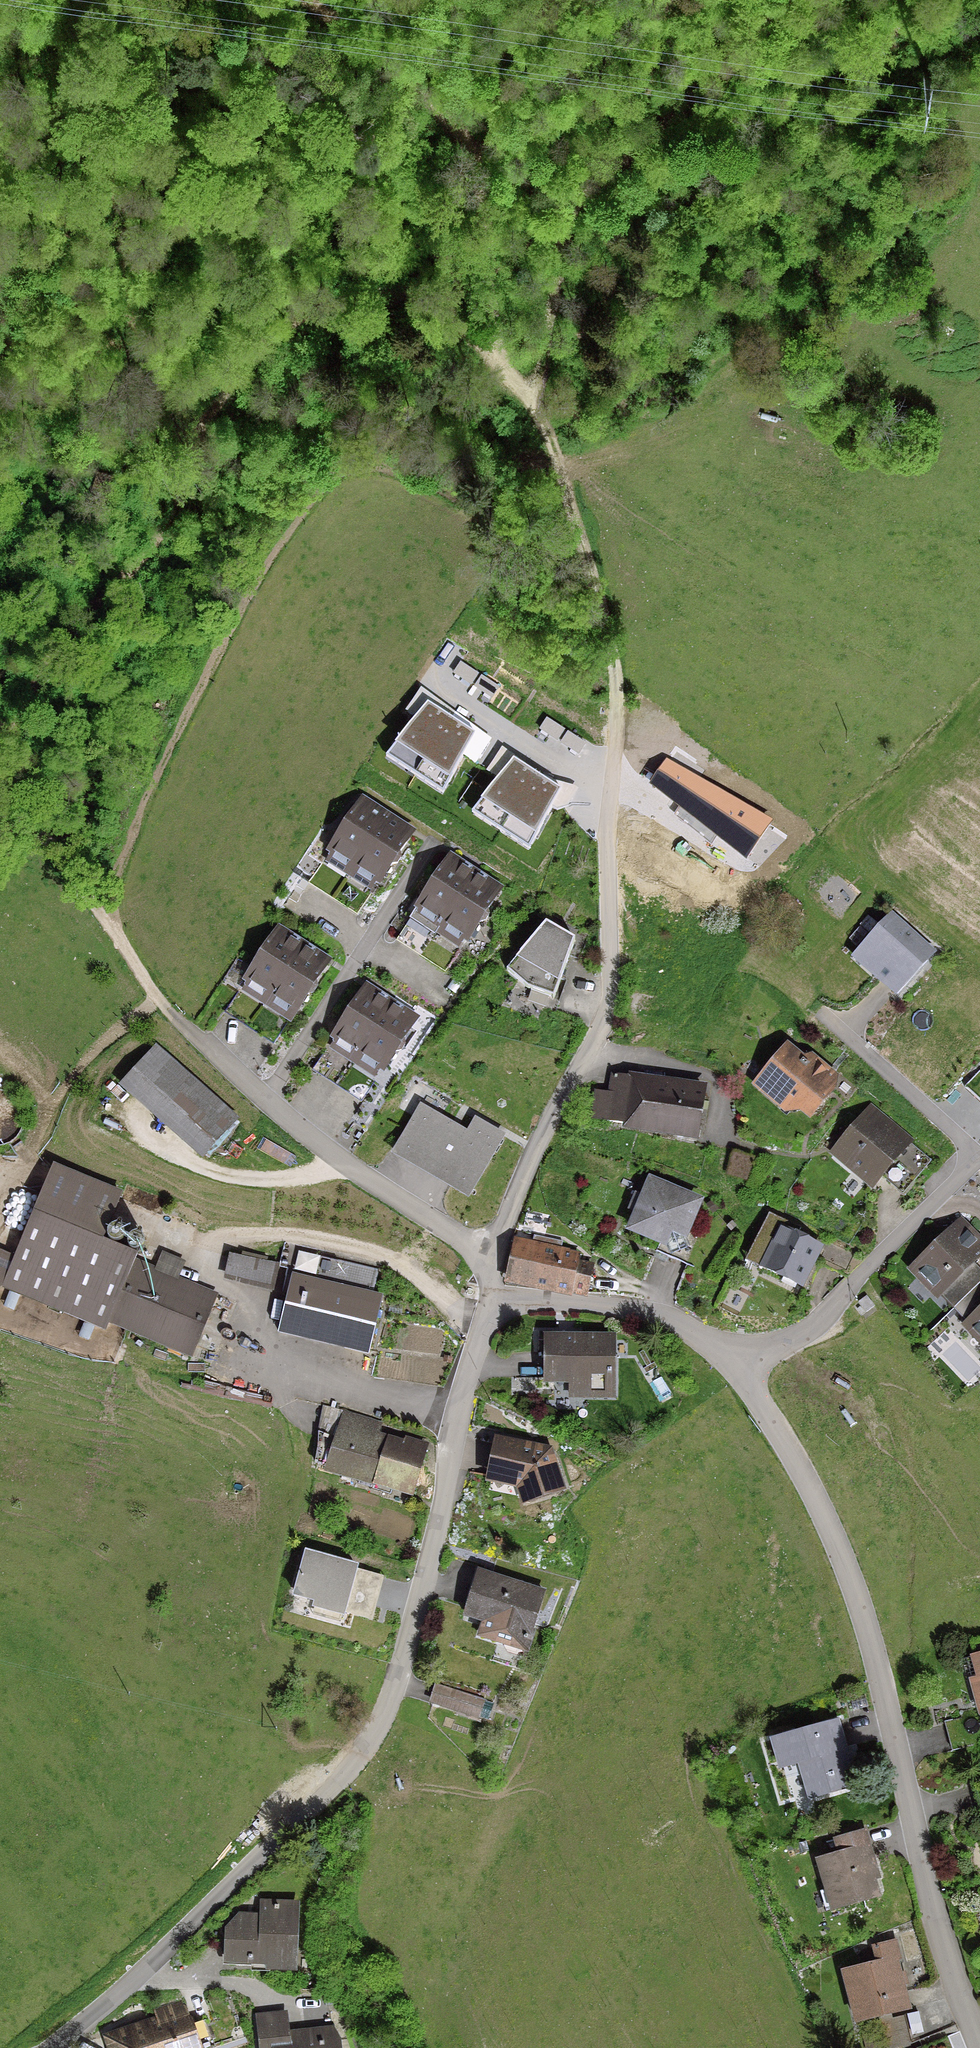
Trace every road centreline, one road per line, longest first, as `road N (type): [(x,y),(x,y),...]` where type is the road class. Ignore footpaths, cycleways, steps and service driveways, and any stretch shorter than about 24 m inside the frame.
road 1 (track): [(0,776),(27,703),(71,628),(143,561),(180,478),(253,361),(294,321),(342,305),(444,300),(486,283),(644,139),(779,0)]
road 2 (residential): [(52,2047),(231,1893),(368,1756),(388,1721),(411,1641),(492,1315)]
road 3 (residential): [(492,1263),(516,1193),(602,1031),(610,982),(617,678),(547,446)]
road 4 (residential): [(734,1366),(845,1553),(947,1977),(977,2047)]
road 5 (residential): [(424,854),(266,1103),(492,1263)]
road 6 (track): [(308,0),(463,139),(479,179),(495,343),(547,446)]
road 7 (residential): [(979,1170),(845,1301),(734,1366)]
road 8 (track): [(176,1019),(103,918),(0,801)]
road 9 (residential): [(492,1315),(541,1304),(666,1317),(734,1366)]
road 10 (track): [(569,209),(531,409)]

